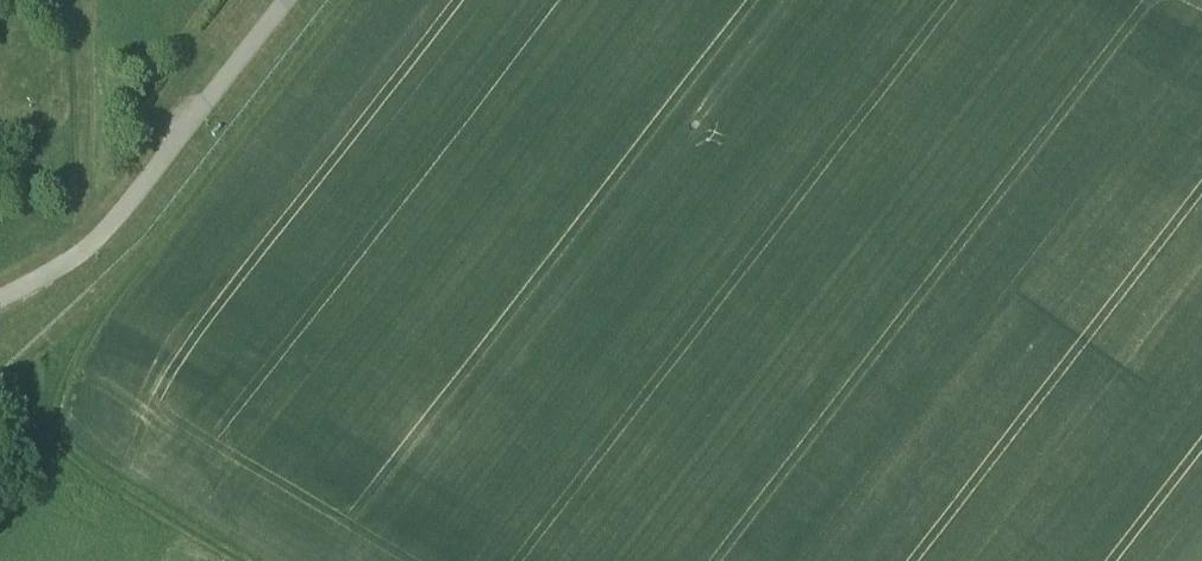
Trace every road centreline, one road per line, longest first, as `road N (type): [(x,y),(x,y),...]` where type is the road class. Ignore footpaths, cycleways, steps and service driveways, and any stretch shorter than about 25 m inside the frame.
road 1 (track): [(244,560),(74,463),(55,436),(55,405),(123,293),(344,0)]

